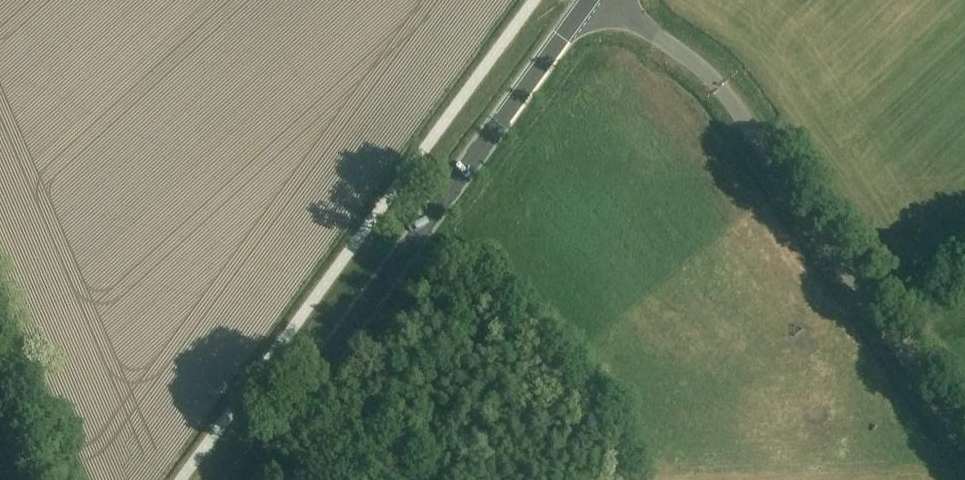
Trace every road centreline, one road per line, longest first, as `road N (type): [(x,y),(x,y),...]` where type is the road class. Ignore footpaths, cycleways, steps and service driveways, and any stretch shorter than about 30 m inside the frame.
road 1 (primary): [(239,479),(587,0)]
road 2 (unclassified): [(964,438),(718,84),(673,45),(596,0)]

